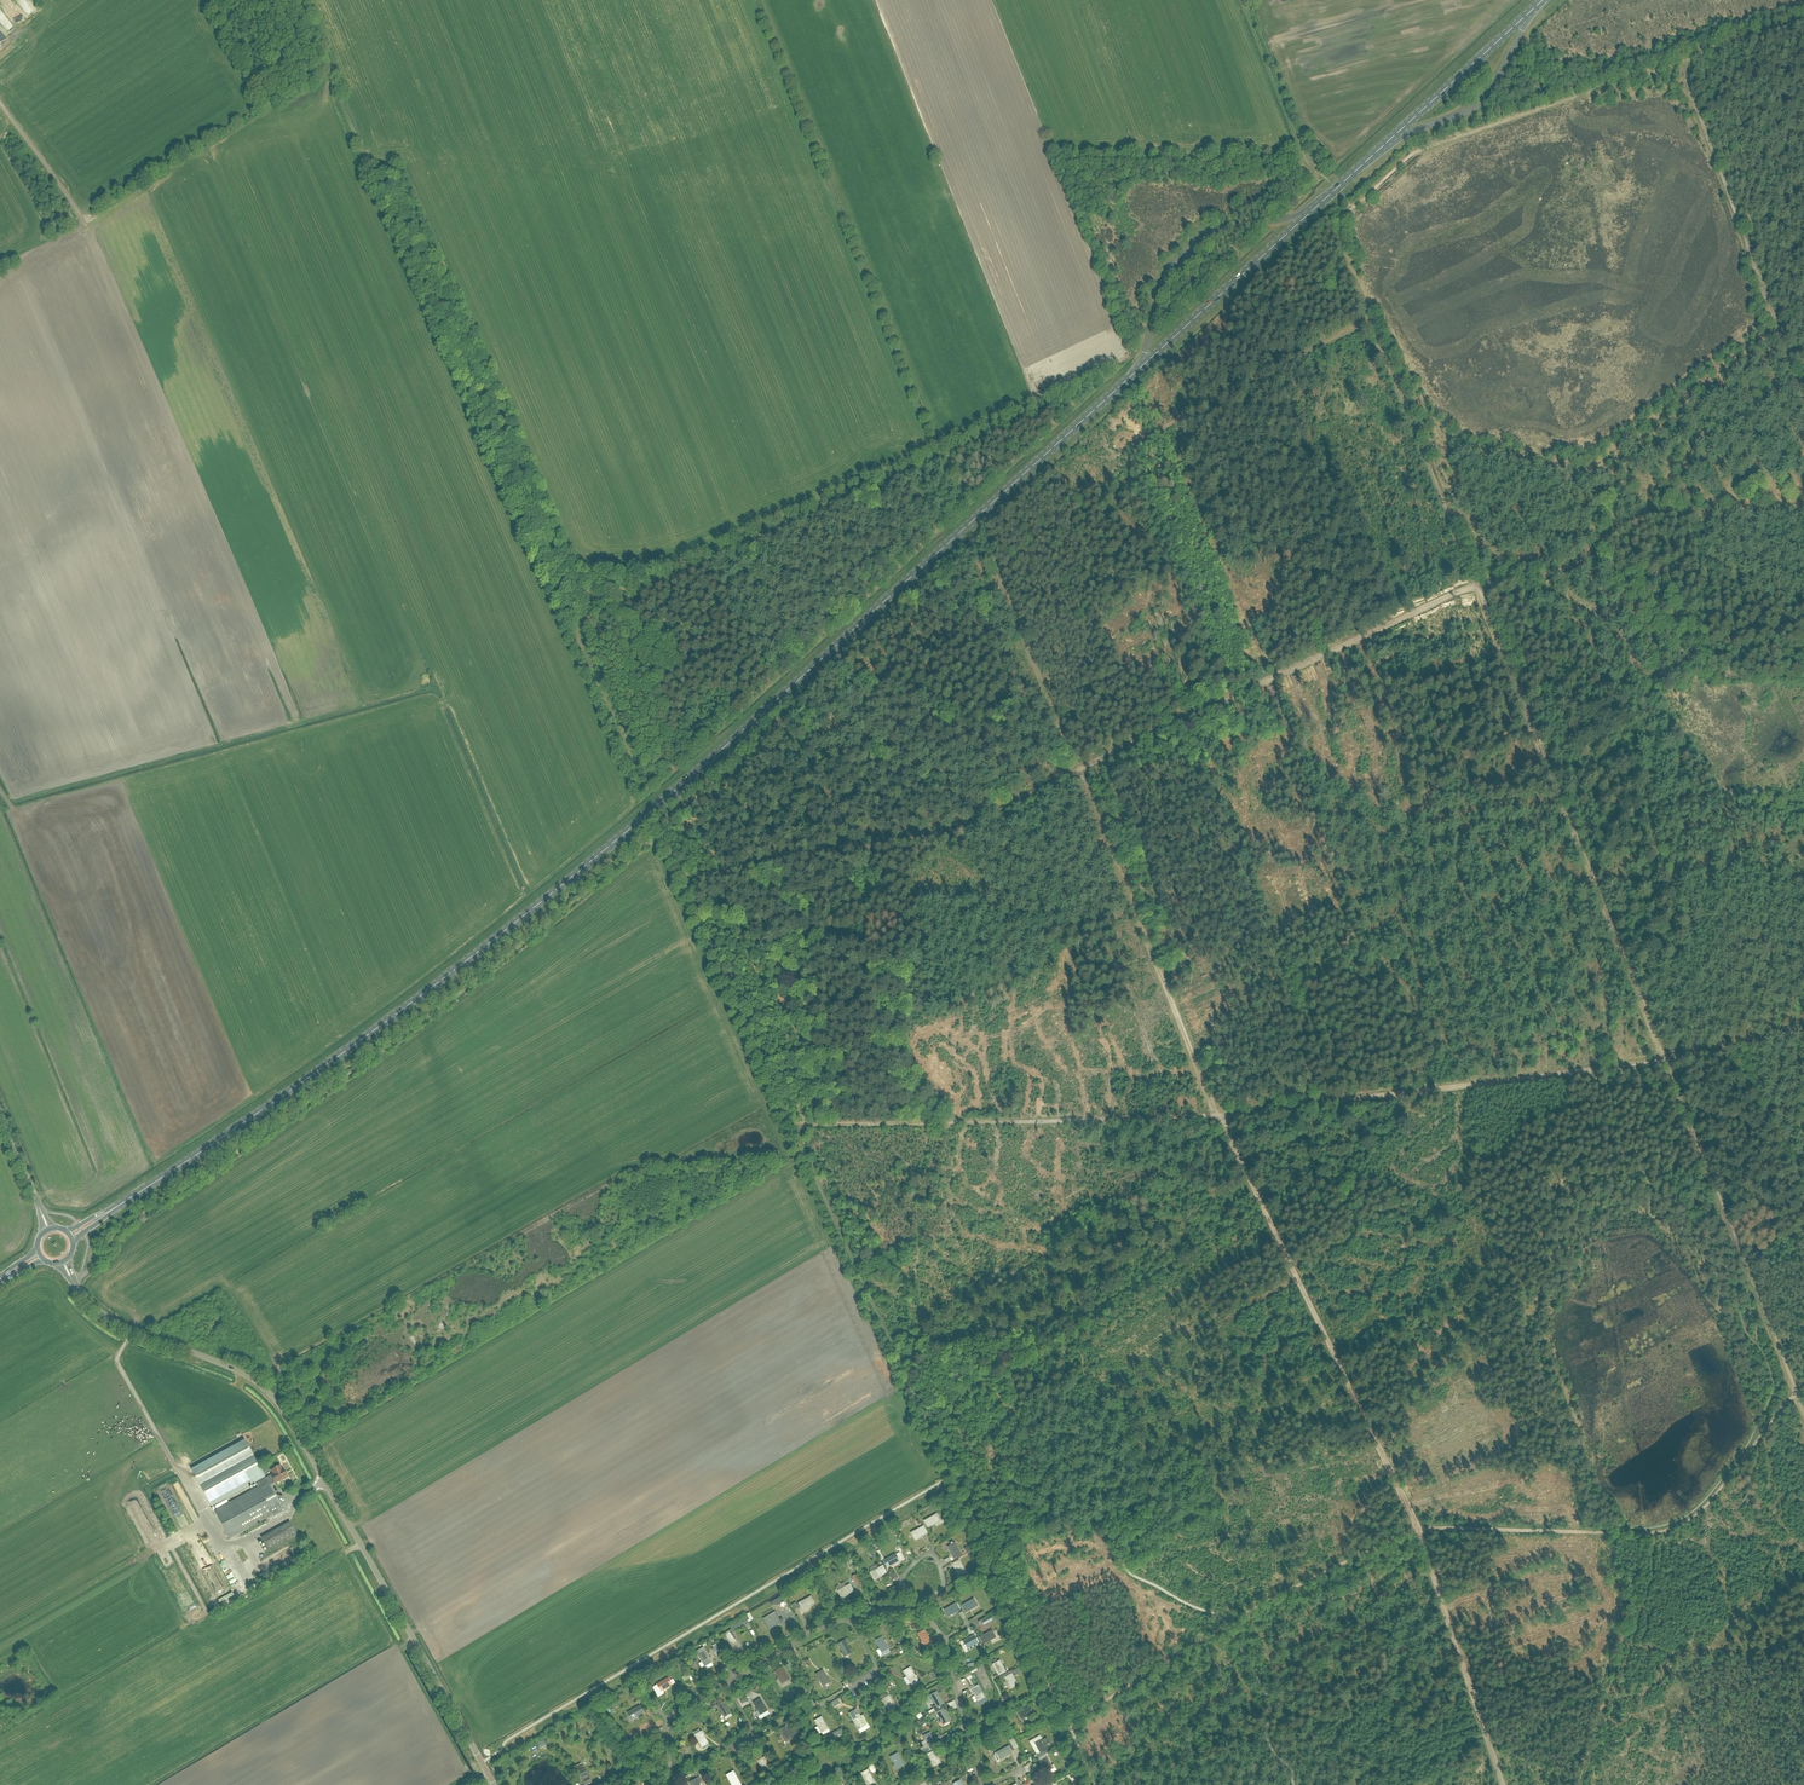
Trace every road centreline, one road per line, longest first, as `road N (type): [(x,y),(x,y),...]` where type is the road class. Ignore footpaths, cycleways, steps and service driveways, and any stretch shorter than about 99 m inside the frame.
road 1 (track): [(81,1276),(127,1226),(373,1058),(643,846),(663,846),(684,879),(941,833),(1476,584)]
road 2 (primary): [(1139,368),(560,887),(367,1035),(105,1214)]
road 3 (track): [(1371,322),(1151,443),(897,671),(695,877)]
road 4 (track): [(646,787),(298,0)]
road 5 (track): [(684,879),(991,1562)]
road 6 (tertiary): [(494,1784),(281,1407),(244,1374),(111,1320),(72,1280)]
road 7 (track): [(1503,1784),(1399,1487),(1266,1212)]
road 8 (track): [(1219,1115),(997,578)]
road 9 (primary): [(1139,368),(1544,0)]
road 10 (track): [(1662,1060),(1219,1115)]
road 11 (track): [(1219,1115),(789,1126)]
road 12 (track): [(1476,584),(1340,244),(1340,226),(1352,209)]
road 13 (track): [(1662,1060),(1520,696)]
road 14 (track): [(1352,209),(1416,151),(1682,63)]
road 15 (track): [(1795,1392),(1662,1060)]
road 16 (track): [(1476,584),(1568,567),(1661,522),(1803,511)]
road 17 (track): [(1682,63),(1790,362)]
road 18 (track): [(0,104),(86,219),(212,149)]
road 19 (track): [(1169,1661),(1255,1607),(1417,1529)]
road 20 (track): [(1656,1533),(1417,1529)]
road 21 (track): [(1795,1392),(1712,1502),(1685,1524),(1656,1533)]
road 22 (track): [(991,1562),(1067,1724)]
road 23 (track): [(1243,0),(1301,147)]
road 24 (track): [(1662,1060),(1803,1025)]
road 25 (residential): [(850,1618),(726,1682)]
road 26 (residential): [(726,1682),(669,1721),(674,1784)]
road 27 (unclassified): [(49,1229),(0,1110)]
road 28 (track): [(1803,21),(1682,63)]
road 29 (residential): [(922,1602),(943,1585),(932,1554),(905,1573),(902,1582),(916,1598)]

